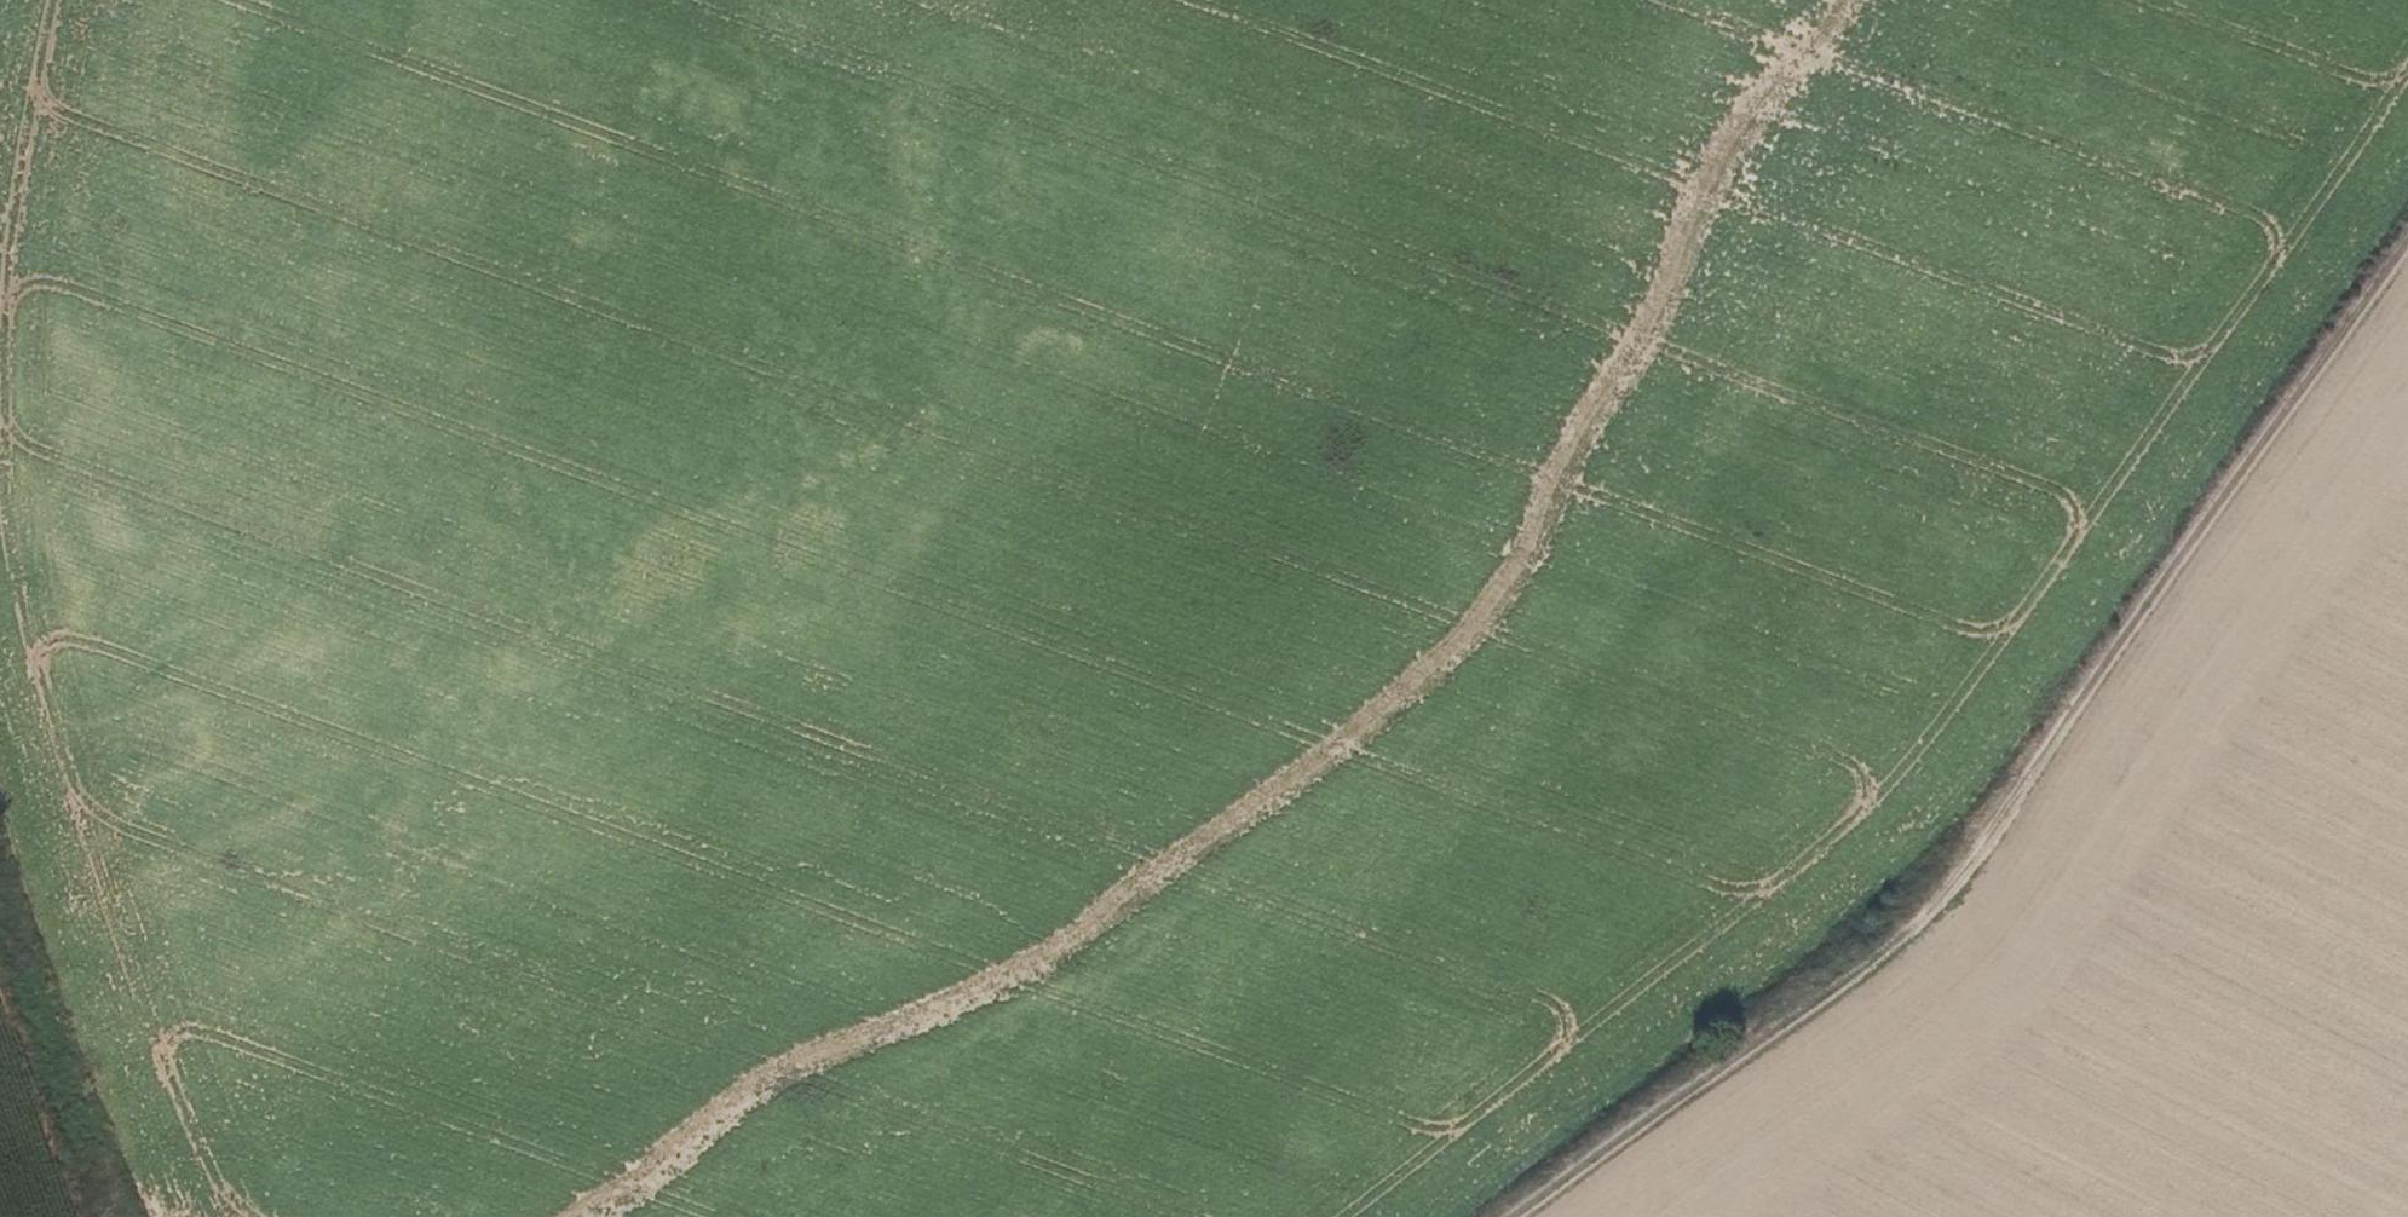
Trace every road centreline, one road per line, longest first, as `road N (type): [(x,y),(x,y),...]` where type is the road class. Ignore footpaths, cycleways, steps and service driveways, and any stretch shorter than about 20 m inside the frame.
road 1 (track): [(1489,1216),(1908,907),(2407,211)]

